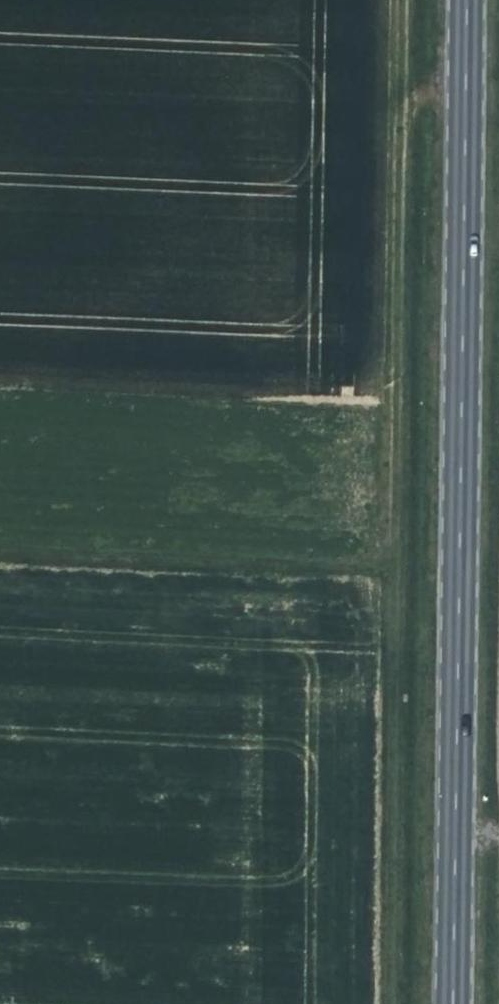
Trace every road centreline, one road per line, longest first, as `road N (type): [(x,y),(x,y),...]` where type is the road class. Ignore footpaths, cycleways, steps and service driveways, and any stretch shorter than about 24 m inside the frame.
road 1 (primary): [(462,0),(450,1003)]
road 2 (track): [(461,61),(390,113),(381,1003)]
road 3 (track): [(388,577),(0,557)]

